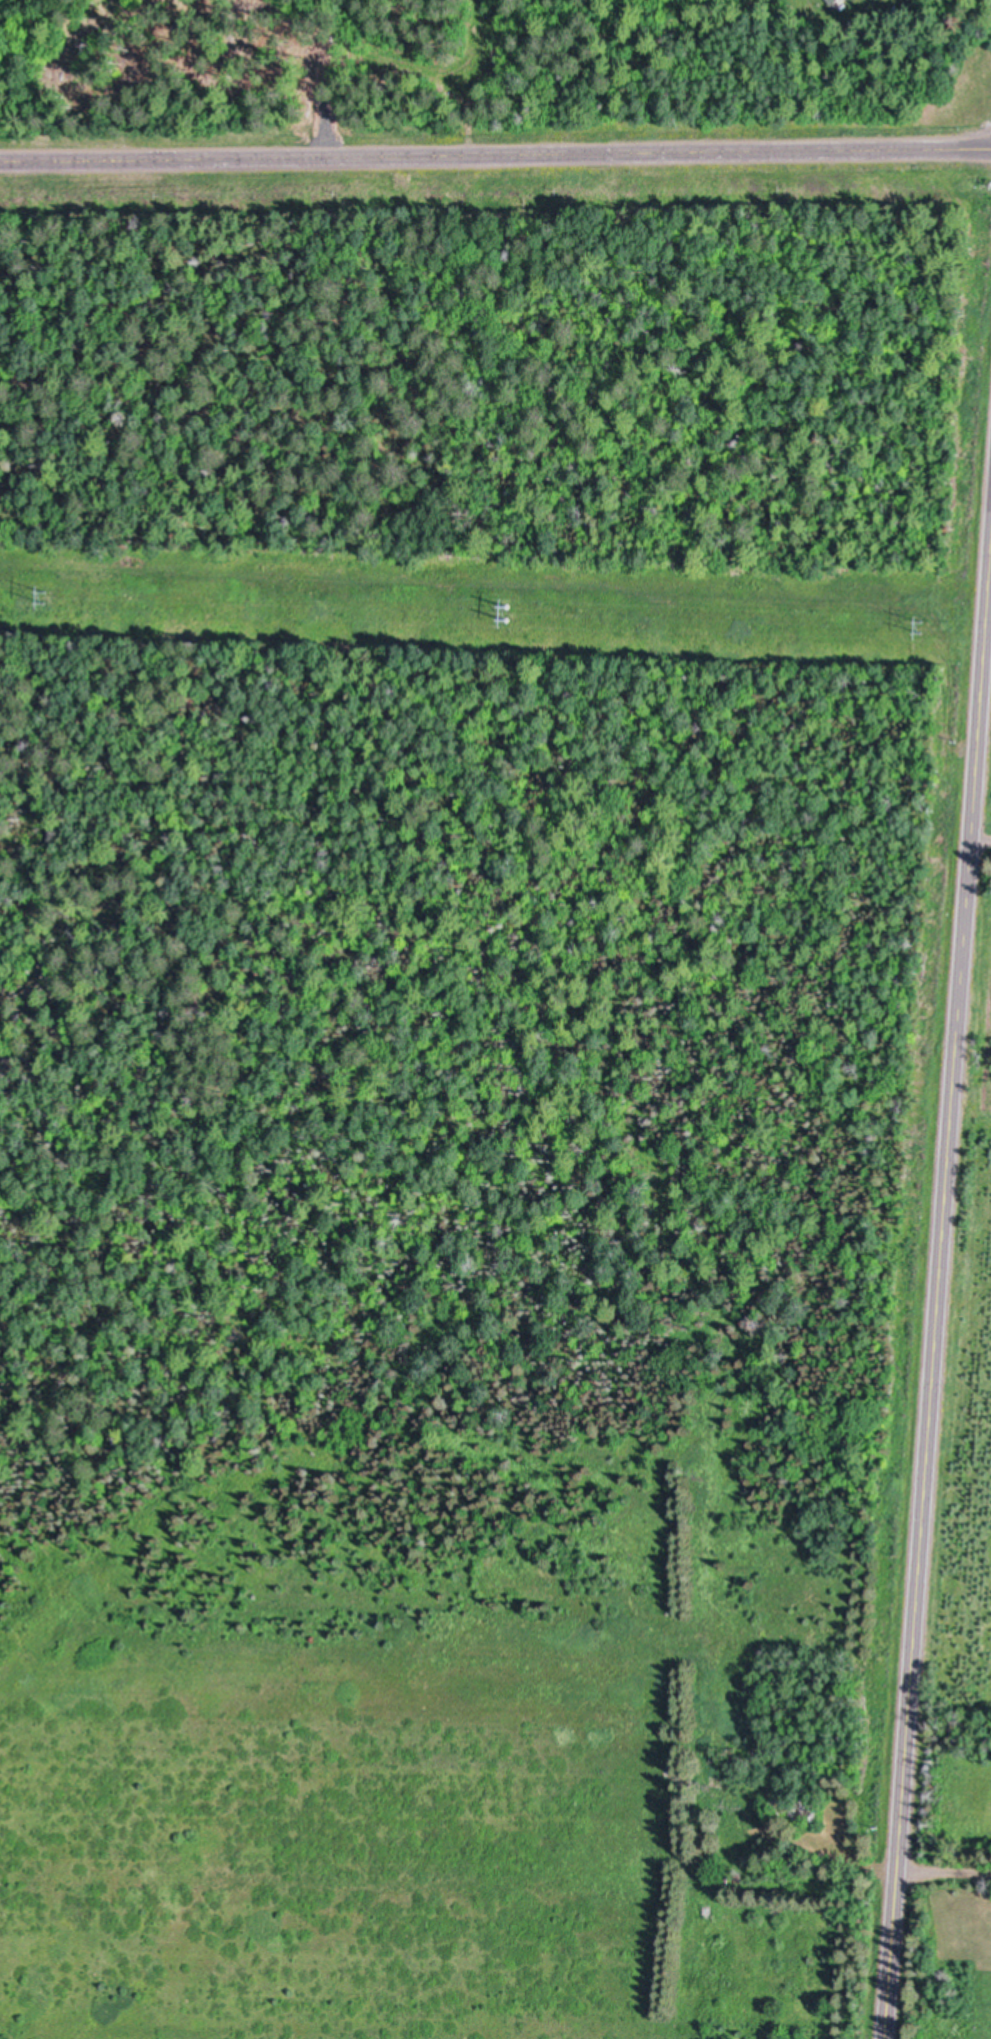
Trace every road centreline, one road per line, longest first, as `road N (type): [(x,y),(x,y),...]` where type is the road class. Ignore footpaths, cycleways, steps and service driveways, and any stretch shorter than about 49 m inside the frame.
road 1 (secondary): [(990,550),(883,2038)]
road 2 (secondary): [(0,161),(990,150)]

